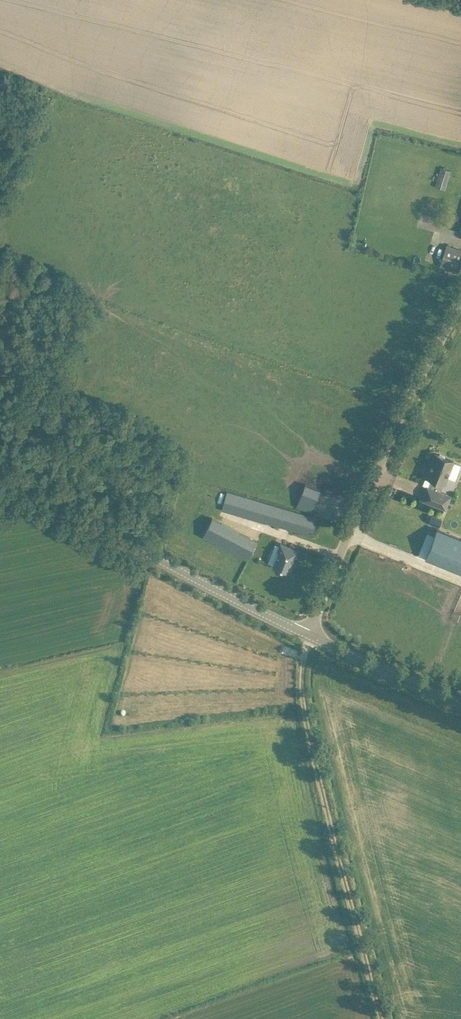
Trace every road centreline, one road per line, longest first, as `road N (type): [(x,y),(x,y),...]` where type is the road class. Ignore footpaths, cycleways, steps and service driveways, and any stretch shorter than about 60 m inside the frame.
road 1 (track): [(383,1018),(313,755),(302,680),(307,634)]
road 2 (unclassified): [(307,634),(433,335),(460,289)]
road 3 (tertiary): [(0,476),(307,634)]
road 4 (tertiary): [(460,705),(307,634)]

